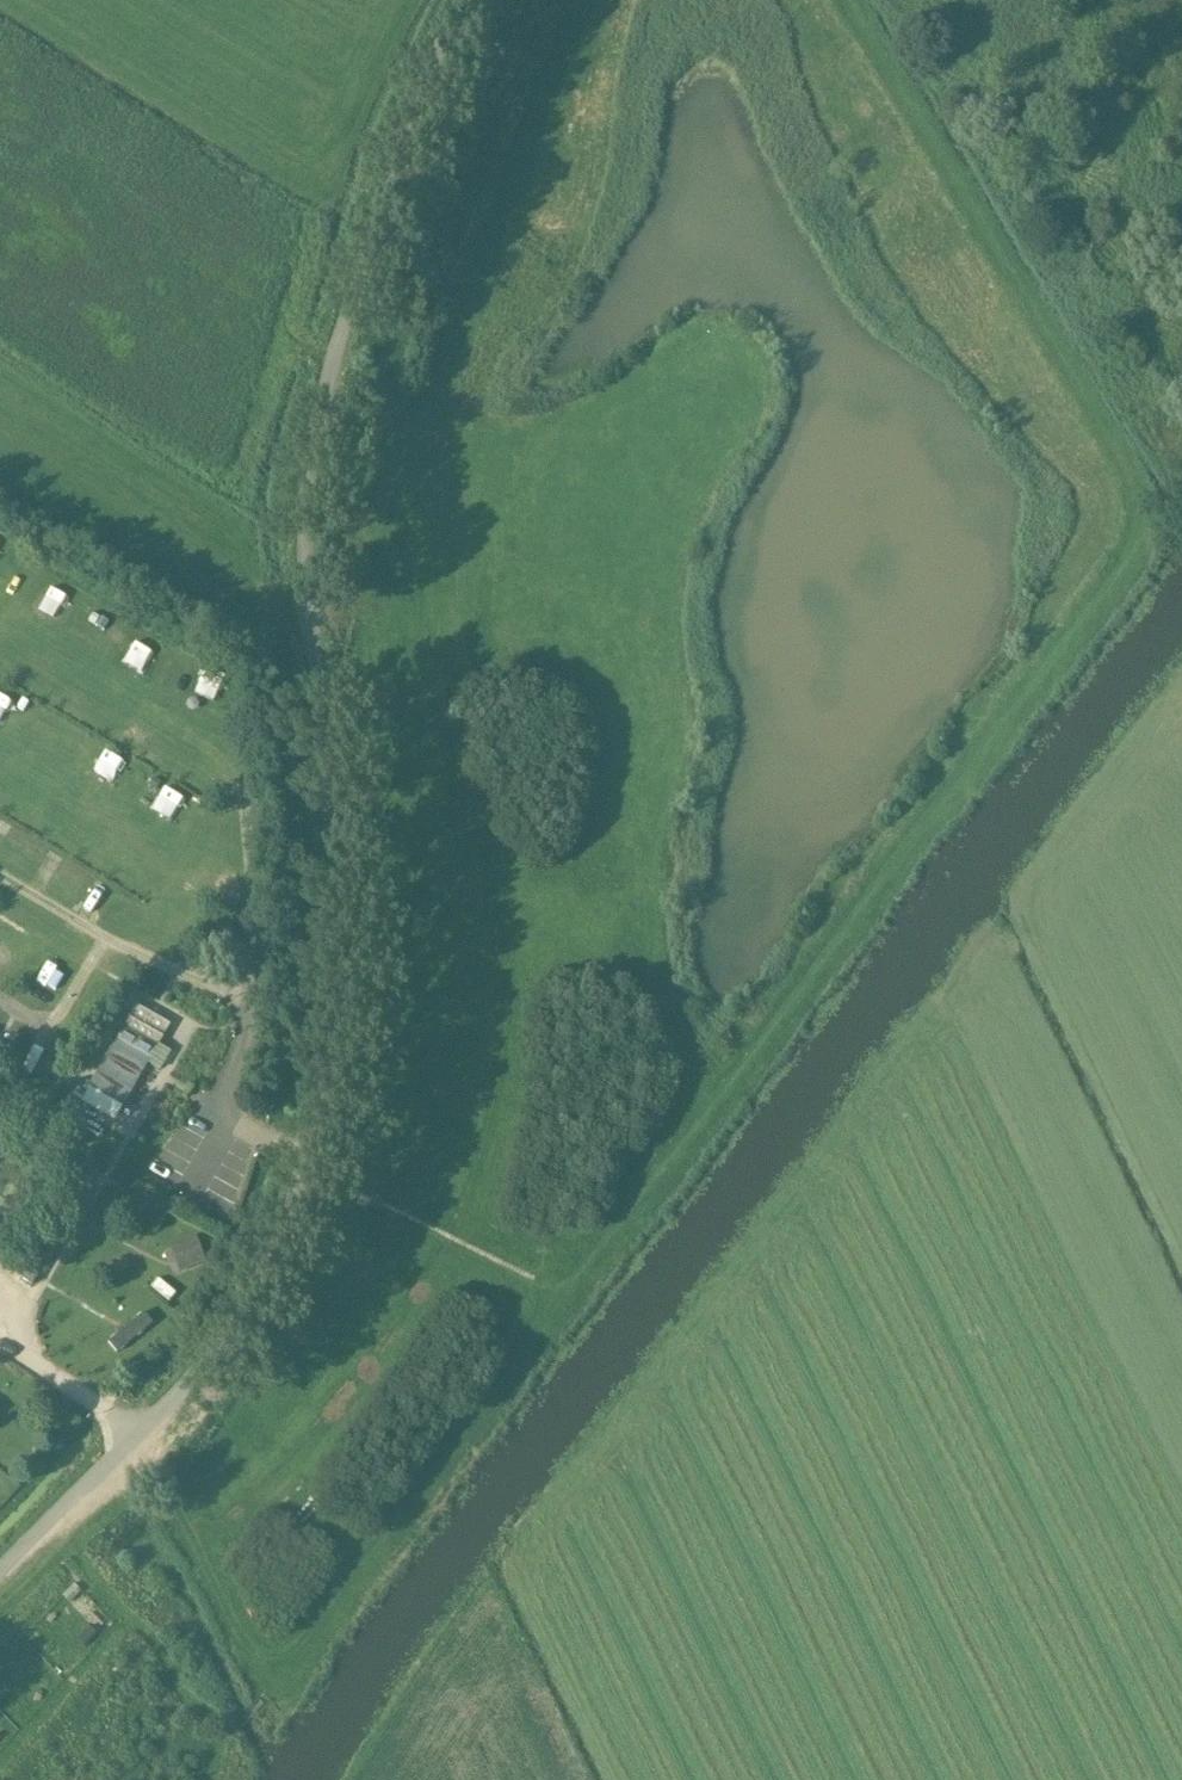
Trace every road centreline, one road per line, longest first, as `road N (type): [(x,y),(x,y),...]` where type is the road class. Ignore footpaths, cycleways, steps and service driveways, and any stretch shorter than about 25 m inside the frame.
road 1 (unclassified): [(0,1581),(208,1356),(293,1201),(316,1130),(333,1043),(334,939),(298,584),(301,517),(393,140),(461,0)]

